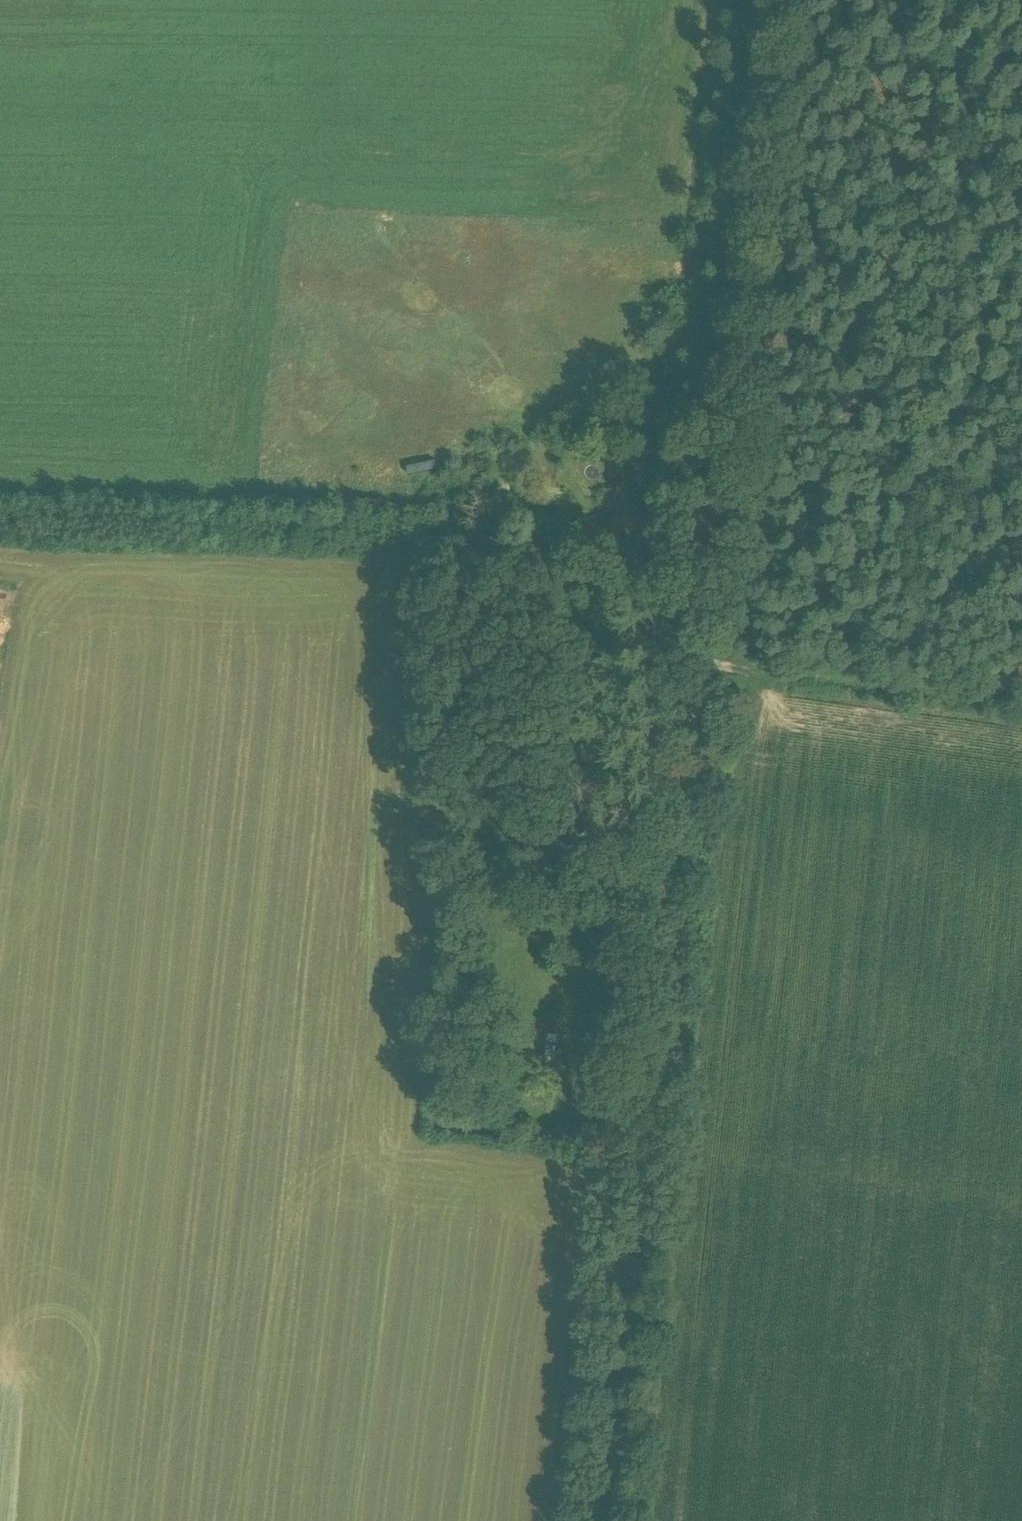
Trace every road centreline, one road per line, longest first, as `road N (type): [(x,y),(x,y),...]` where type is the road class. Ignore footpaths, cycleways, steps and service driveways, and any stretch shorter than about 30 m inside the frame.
road 1 (unclassified): [(780,0),(691,995),(624,1520)]

